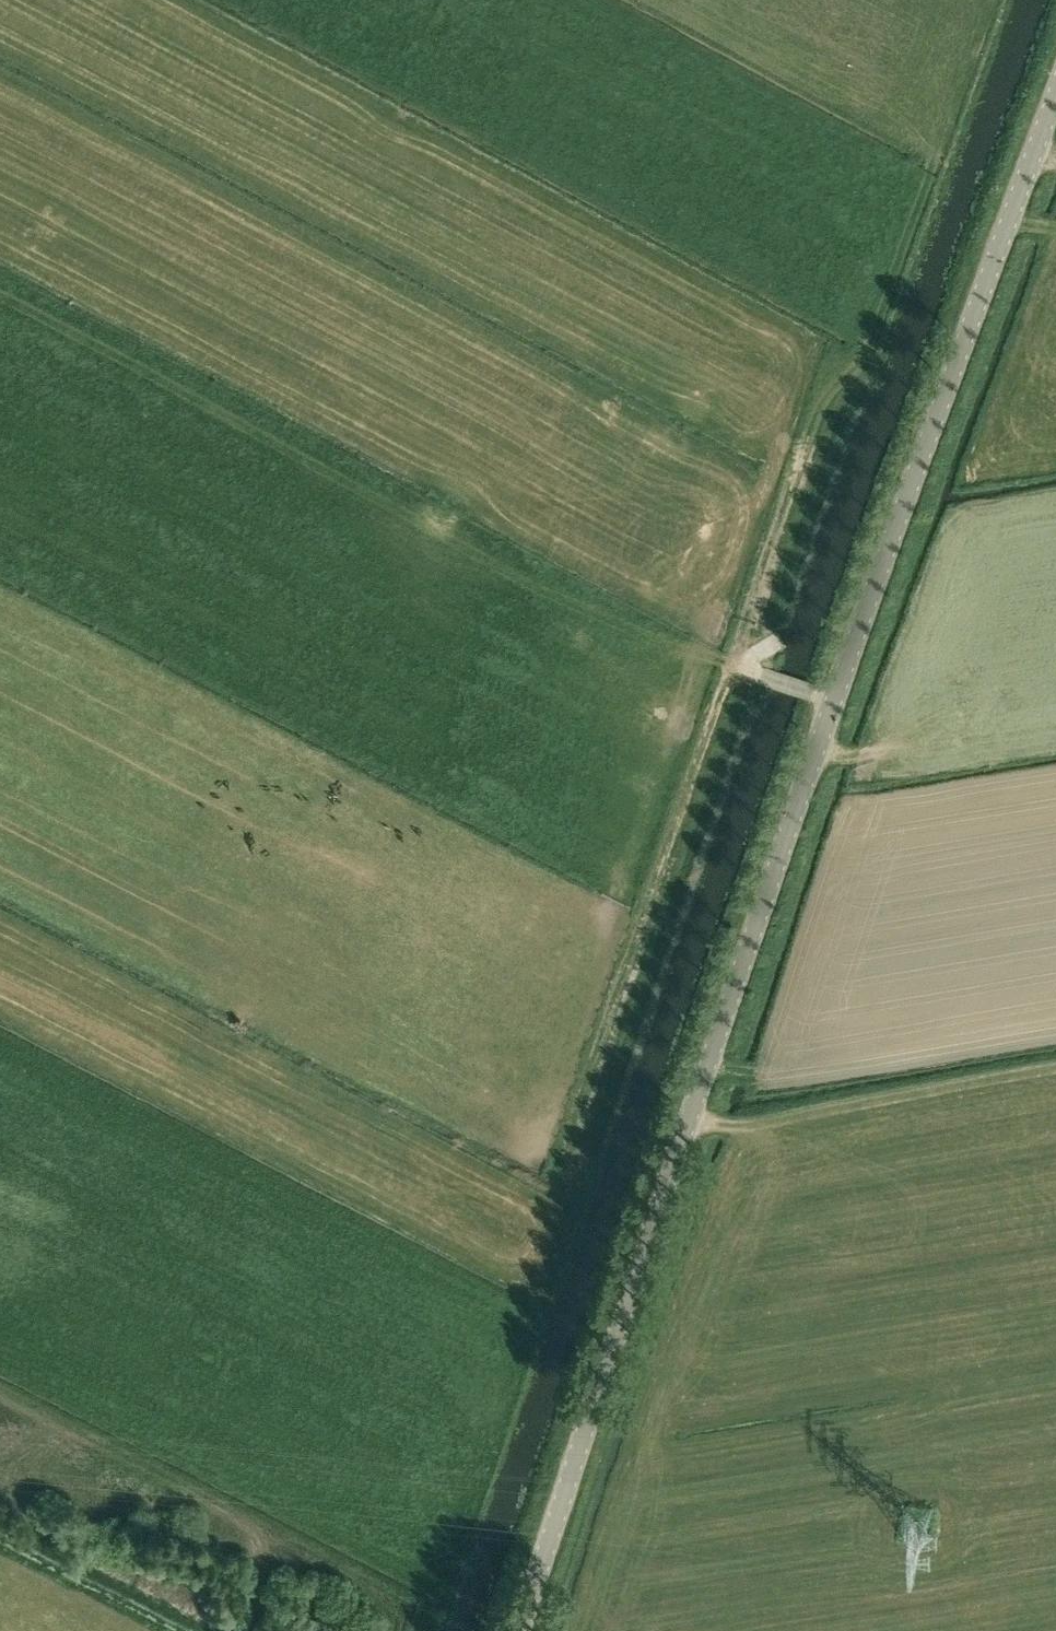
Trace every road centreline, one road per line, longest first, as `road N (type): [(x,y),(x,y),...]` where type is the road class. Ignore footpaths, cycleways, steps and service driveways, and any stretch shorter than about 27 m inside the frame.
road 1 (tertiary): [(521,1630),(770,879),(1055,96)]

